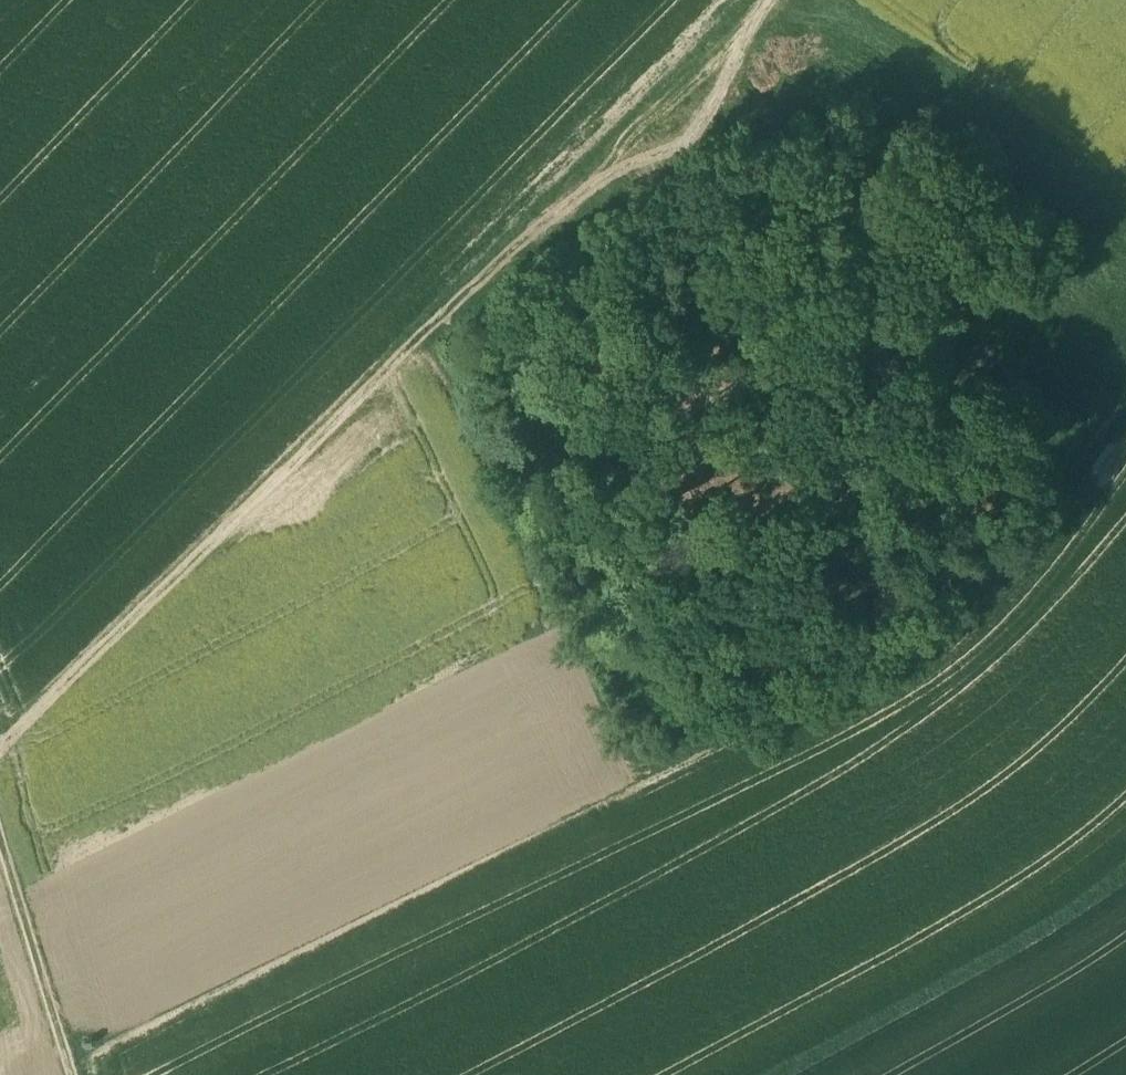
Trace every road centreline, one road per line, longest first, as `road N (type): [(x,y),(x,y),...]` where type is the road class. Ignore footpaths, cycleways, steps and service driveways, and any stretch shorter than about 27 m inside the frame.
road 1 (track): [(756,0),(427,330)]
road 2 (track): [(786,1074),(1125,876)]
road 3 (track): [(0,846),(70,1074)]

